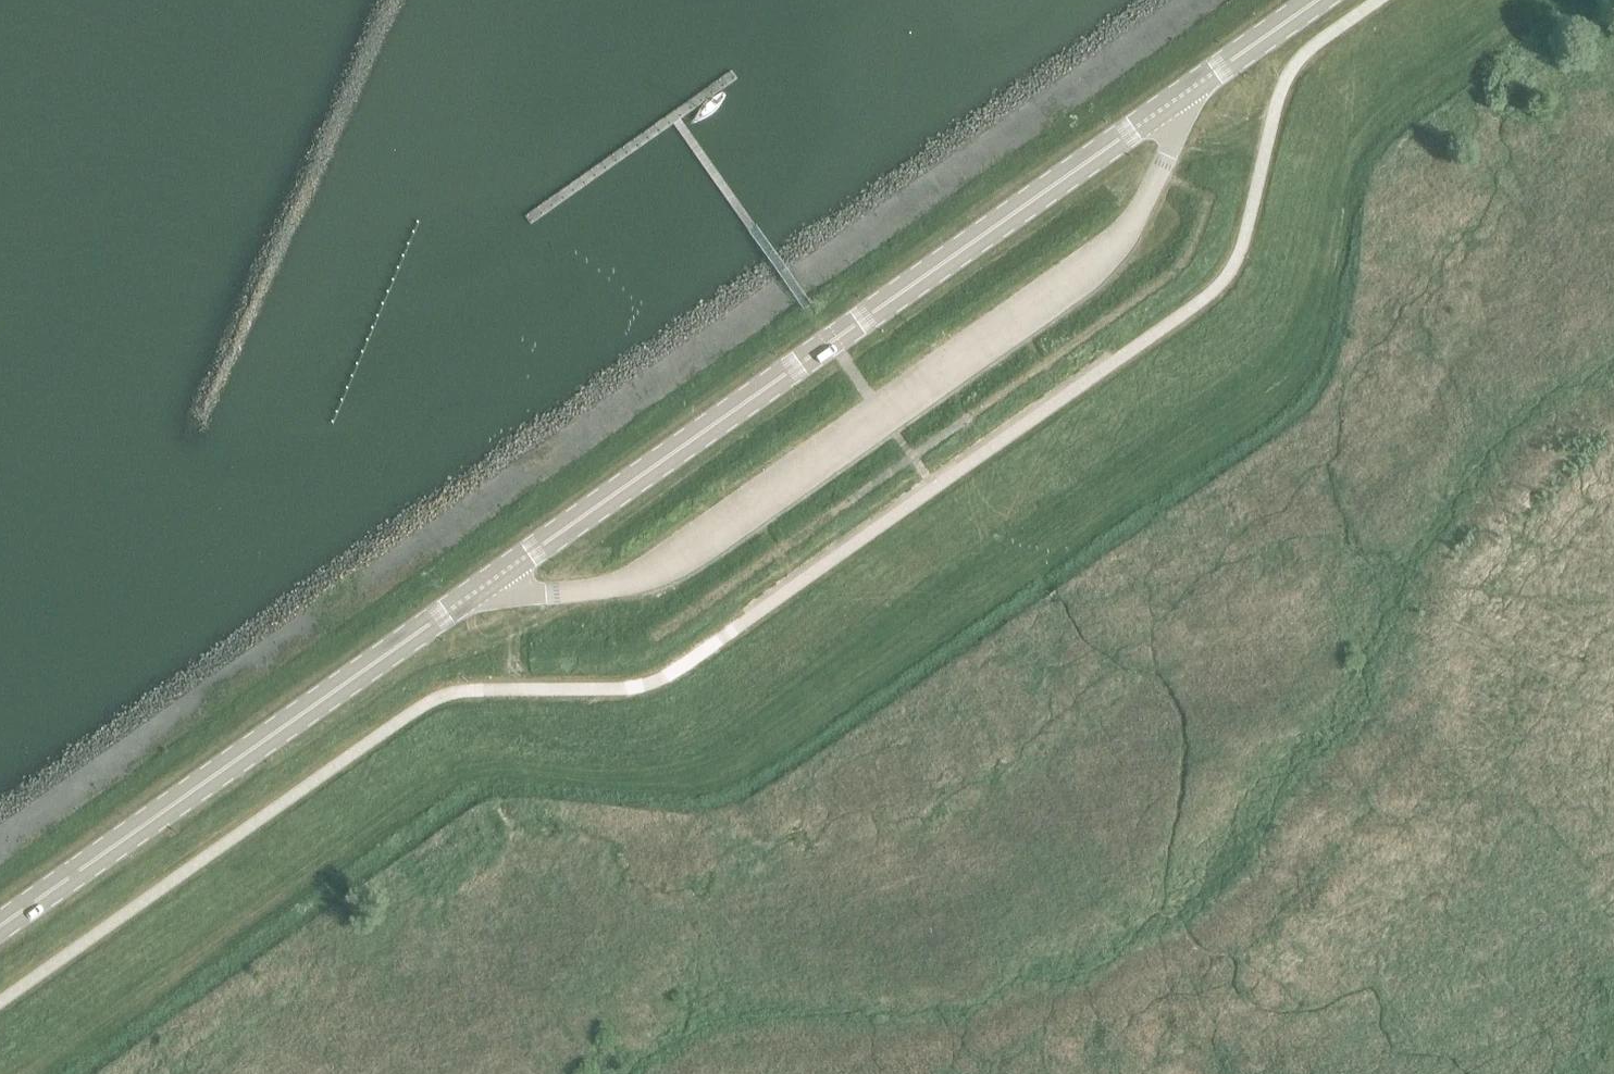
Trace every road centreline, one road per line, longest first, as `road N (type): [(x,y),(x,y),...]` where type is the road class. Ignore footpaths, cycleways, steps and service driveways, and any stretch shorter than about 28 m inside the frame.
road 1 (secondary): [(0,918),(1311,0)]

